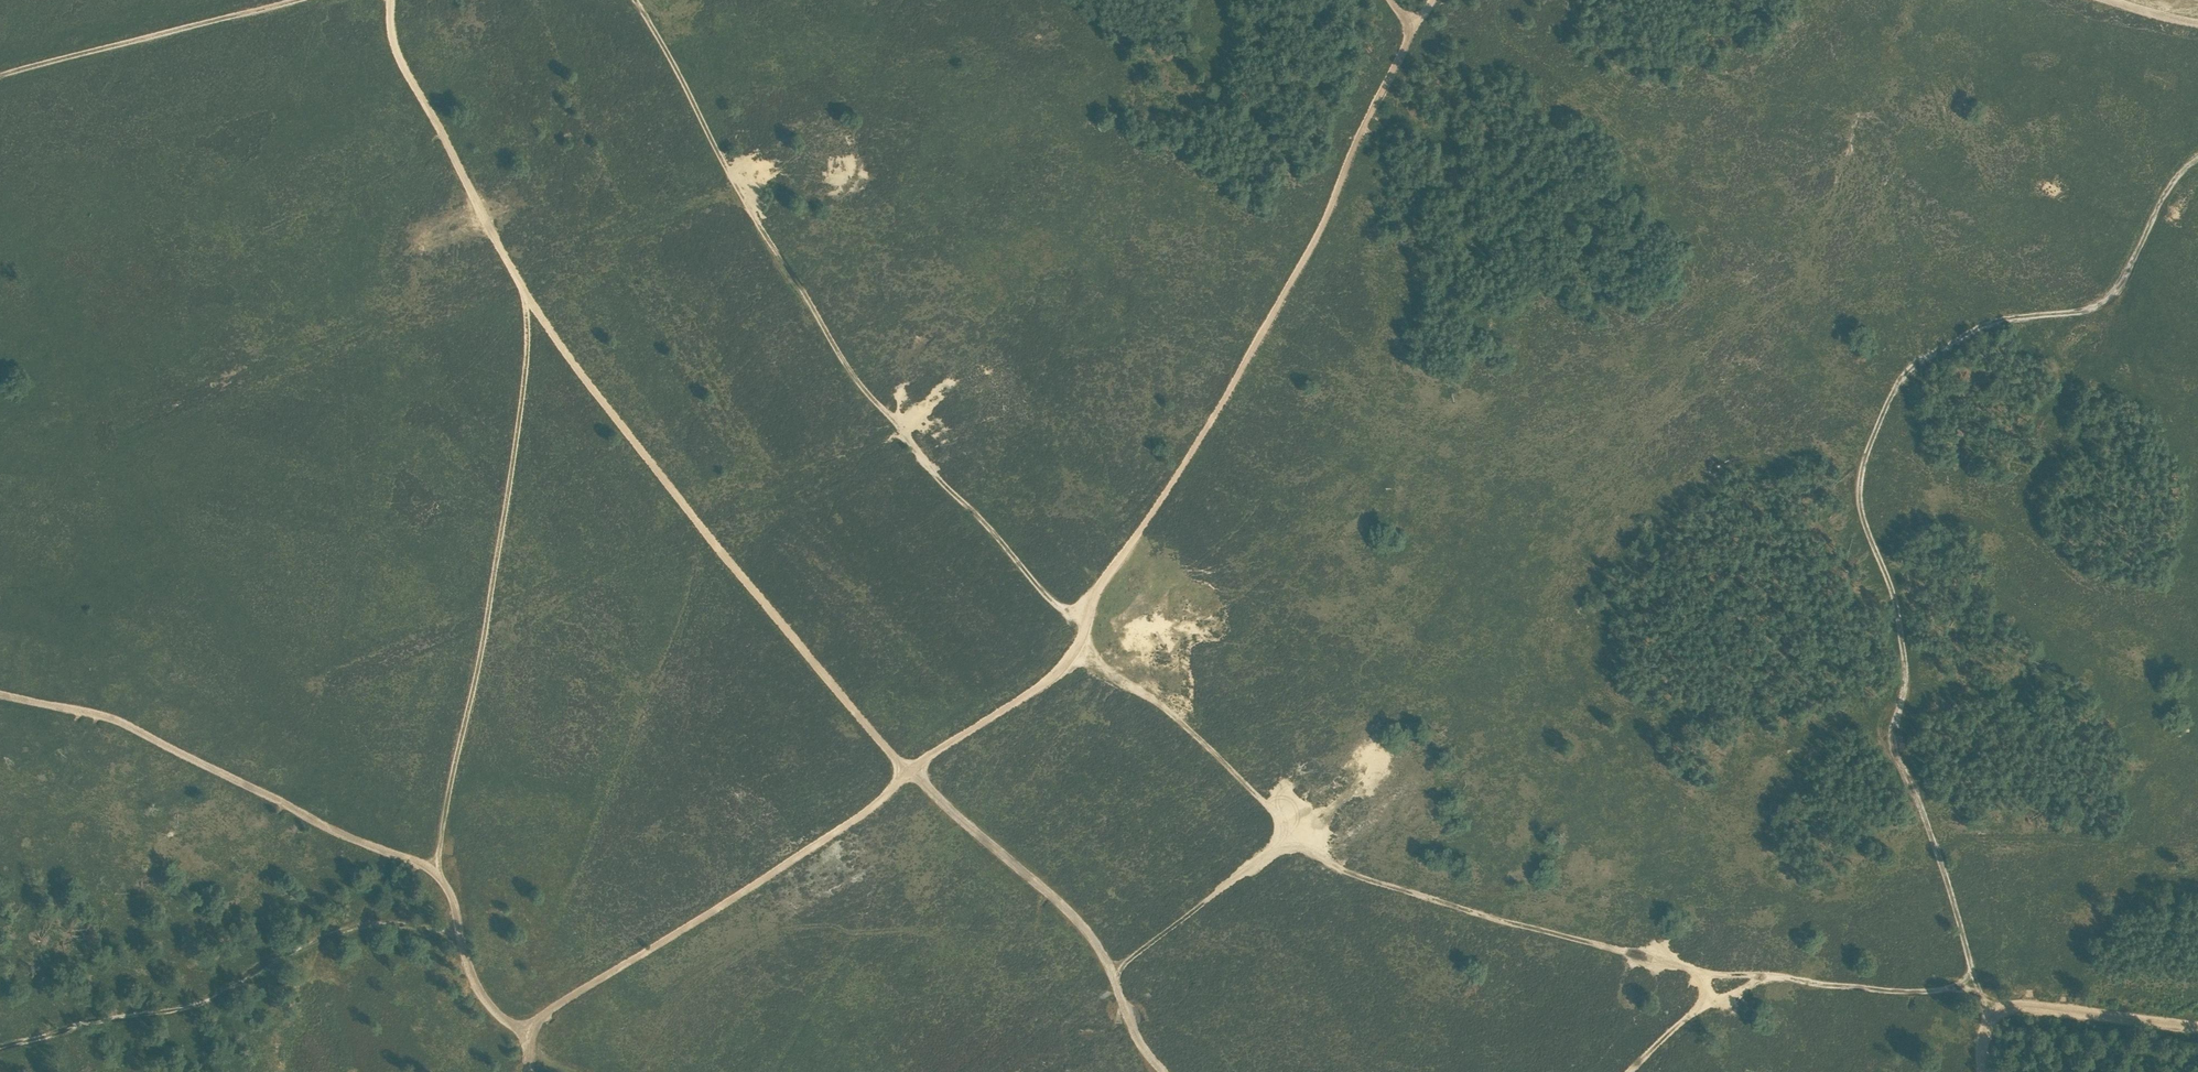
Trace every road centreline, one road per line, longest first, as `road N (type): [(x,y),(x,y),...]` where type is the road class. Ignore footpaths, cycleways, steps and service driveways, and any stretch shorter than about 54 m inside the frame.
road 1 (track): [(1984,1000),(1896,744),(1908,680),(1893,589),(1861,512),(1859,471),(1910,366),(1982,326),(2098,308),(2116,297),(2162,198),(2197,155)]
road 2 (track): [(1082,651),(1198,736),(1307,850),(1354,874),(1460,908),(1692,966),(1706,981),(1706,1001),(1627,1071)]
road 3 (track): [(525,294),(526,370),(510,480),(435,867),(452,897),(477,991),(528,1034)]
road 4 (track): [(635,0),(760,227),(855,377),(1059,610),(1083,618)]
road 5 (track): [(1083,618),(1292,281),(1414,28)]
road 6 (track): [(525,294),(703,530),(907,771)]
road 7 (track): [(907,771),(869,809),(550,1010),(528,1034),(526,1071)]
road 8 (track): [(0,1048),(84,1021),(202,1004),(238,988),(281,953),(359,924),(460,927)]
road 9 (track): [(0,695),(129,726),(351,838),(435,867)]
road 10 (track): [(907,771),(1091,936),(1140,1040),(1165,1071)]
road 11 (track): [(390,0),(400,61),(525,294)]
road 12 (track): [(295,0),(0,74)]
road 13 (track): [(1704,976),(1789,974),(1806,984),(1908,992),(1963,987),(1994,1013)]
road 14 (track): [(1987,1071),(1984,1031),(2008,1005),(2197,1028)]
road 15 (track): [(1293,832),(1124,964),(1117,988)]
road 16 (track): [(1082,651),(907,771)]

